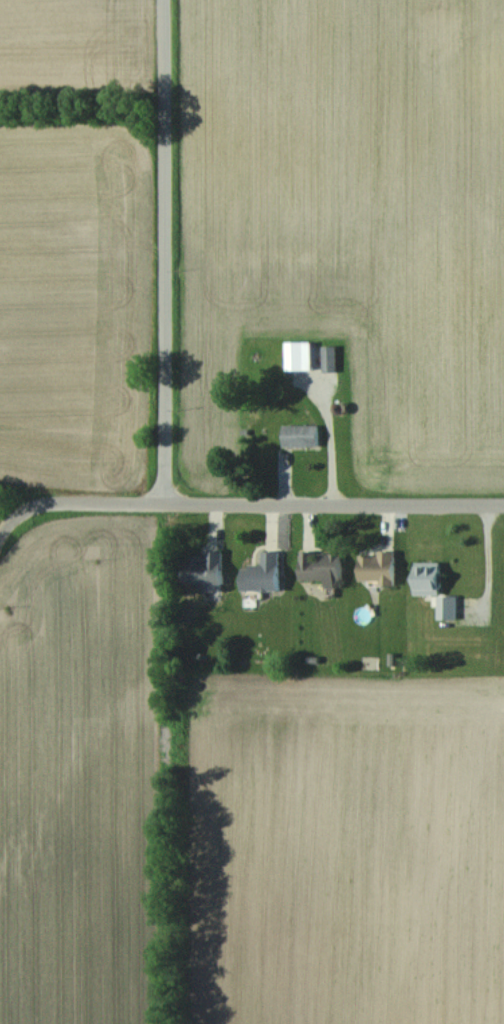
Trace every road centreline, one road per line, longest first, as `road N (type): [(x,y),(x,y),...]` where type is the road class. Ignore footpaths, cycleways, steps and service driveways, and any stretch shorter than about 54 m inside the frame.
road 1 (residential): [(166,504),(161,0)]
road 2 (residential): [(166,504),(503,500)]
road 3 (residential): [(0,542),(27,510),(53,503),(166,504)]

